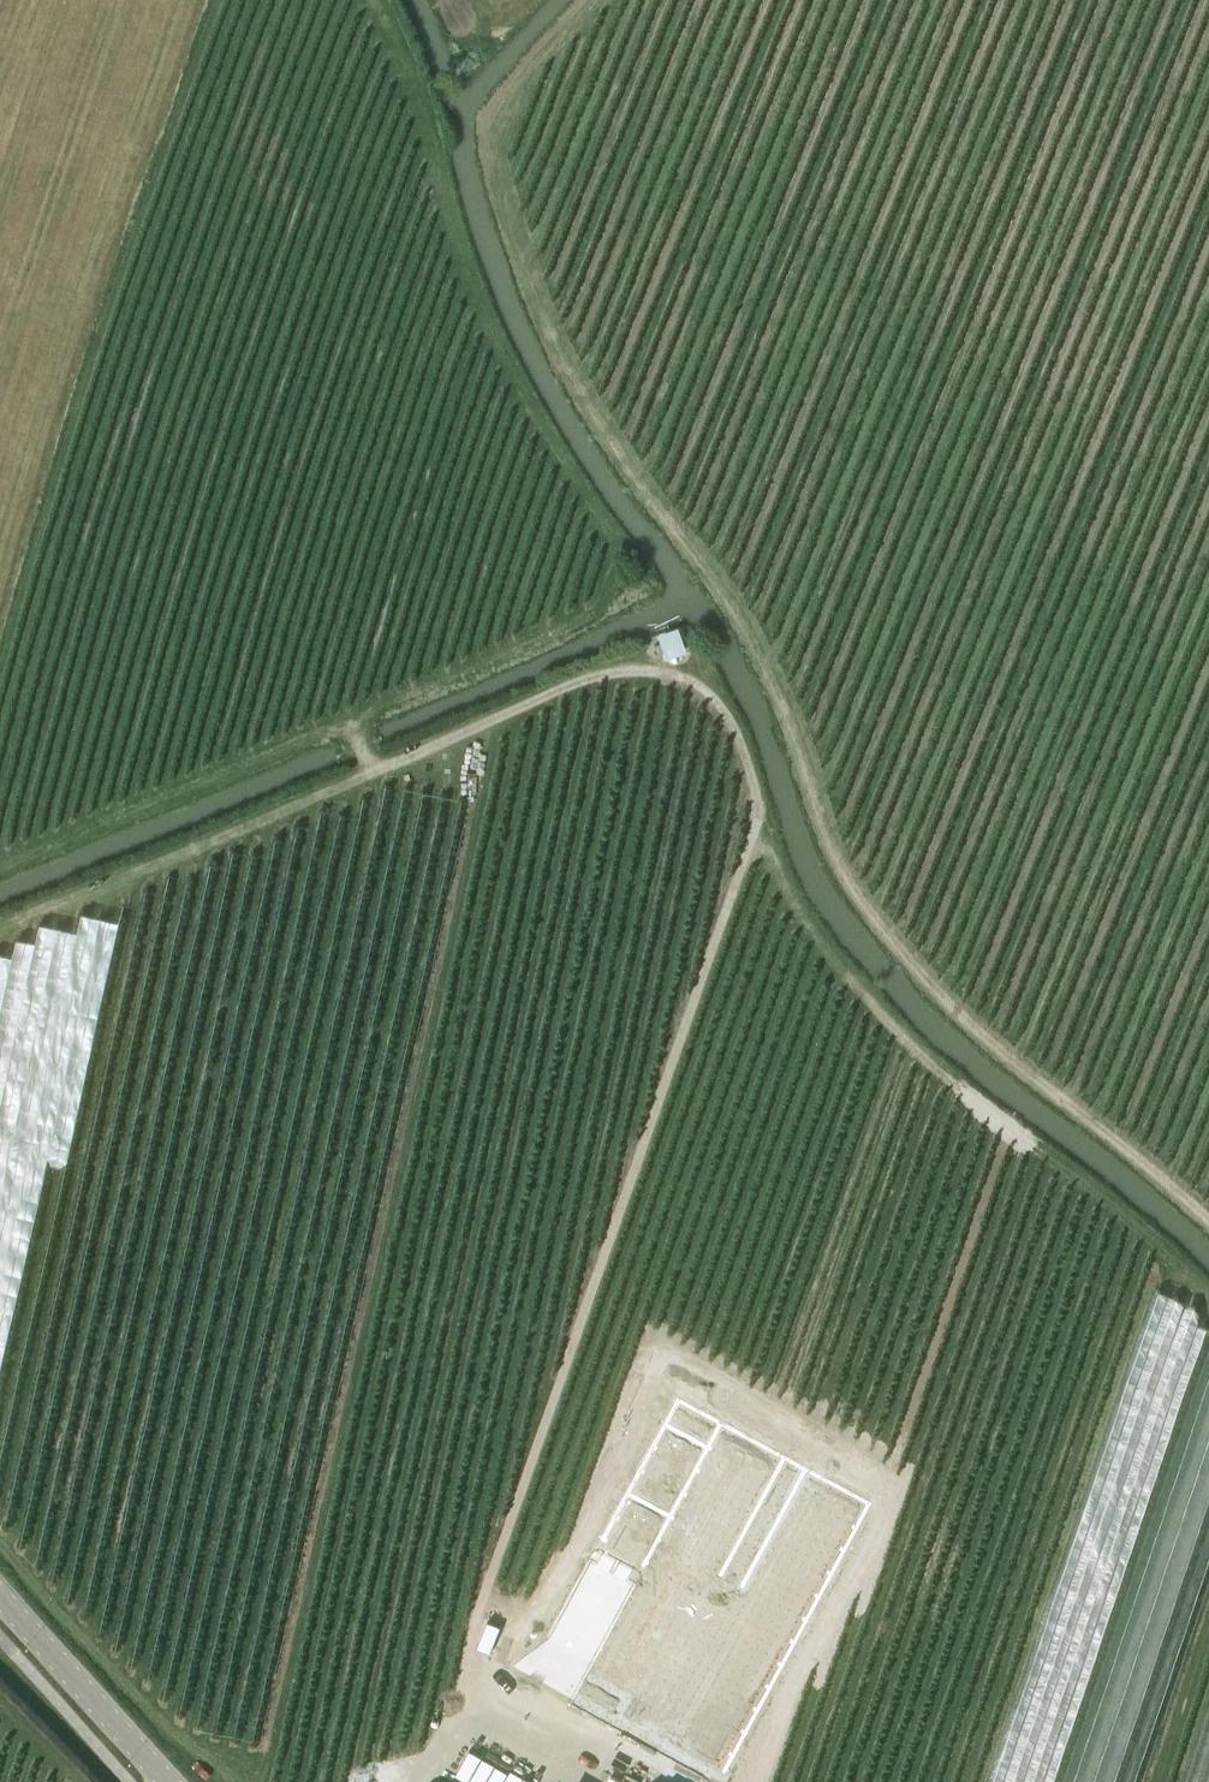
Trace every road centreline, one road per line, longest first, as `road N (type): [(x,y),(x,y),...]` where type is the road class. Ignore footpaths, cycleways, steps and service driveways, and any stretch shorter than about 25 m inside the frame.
road 1 (track): [(1208,1222),(953,1009),(854,894),(824,830),(781,696),(587,398),(531,284),(497,158),(538,59),(595,0)]
road 2 (tertiary): [(169,1781),(0,1596)]

